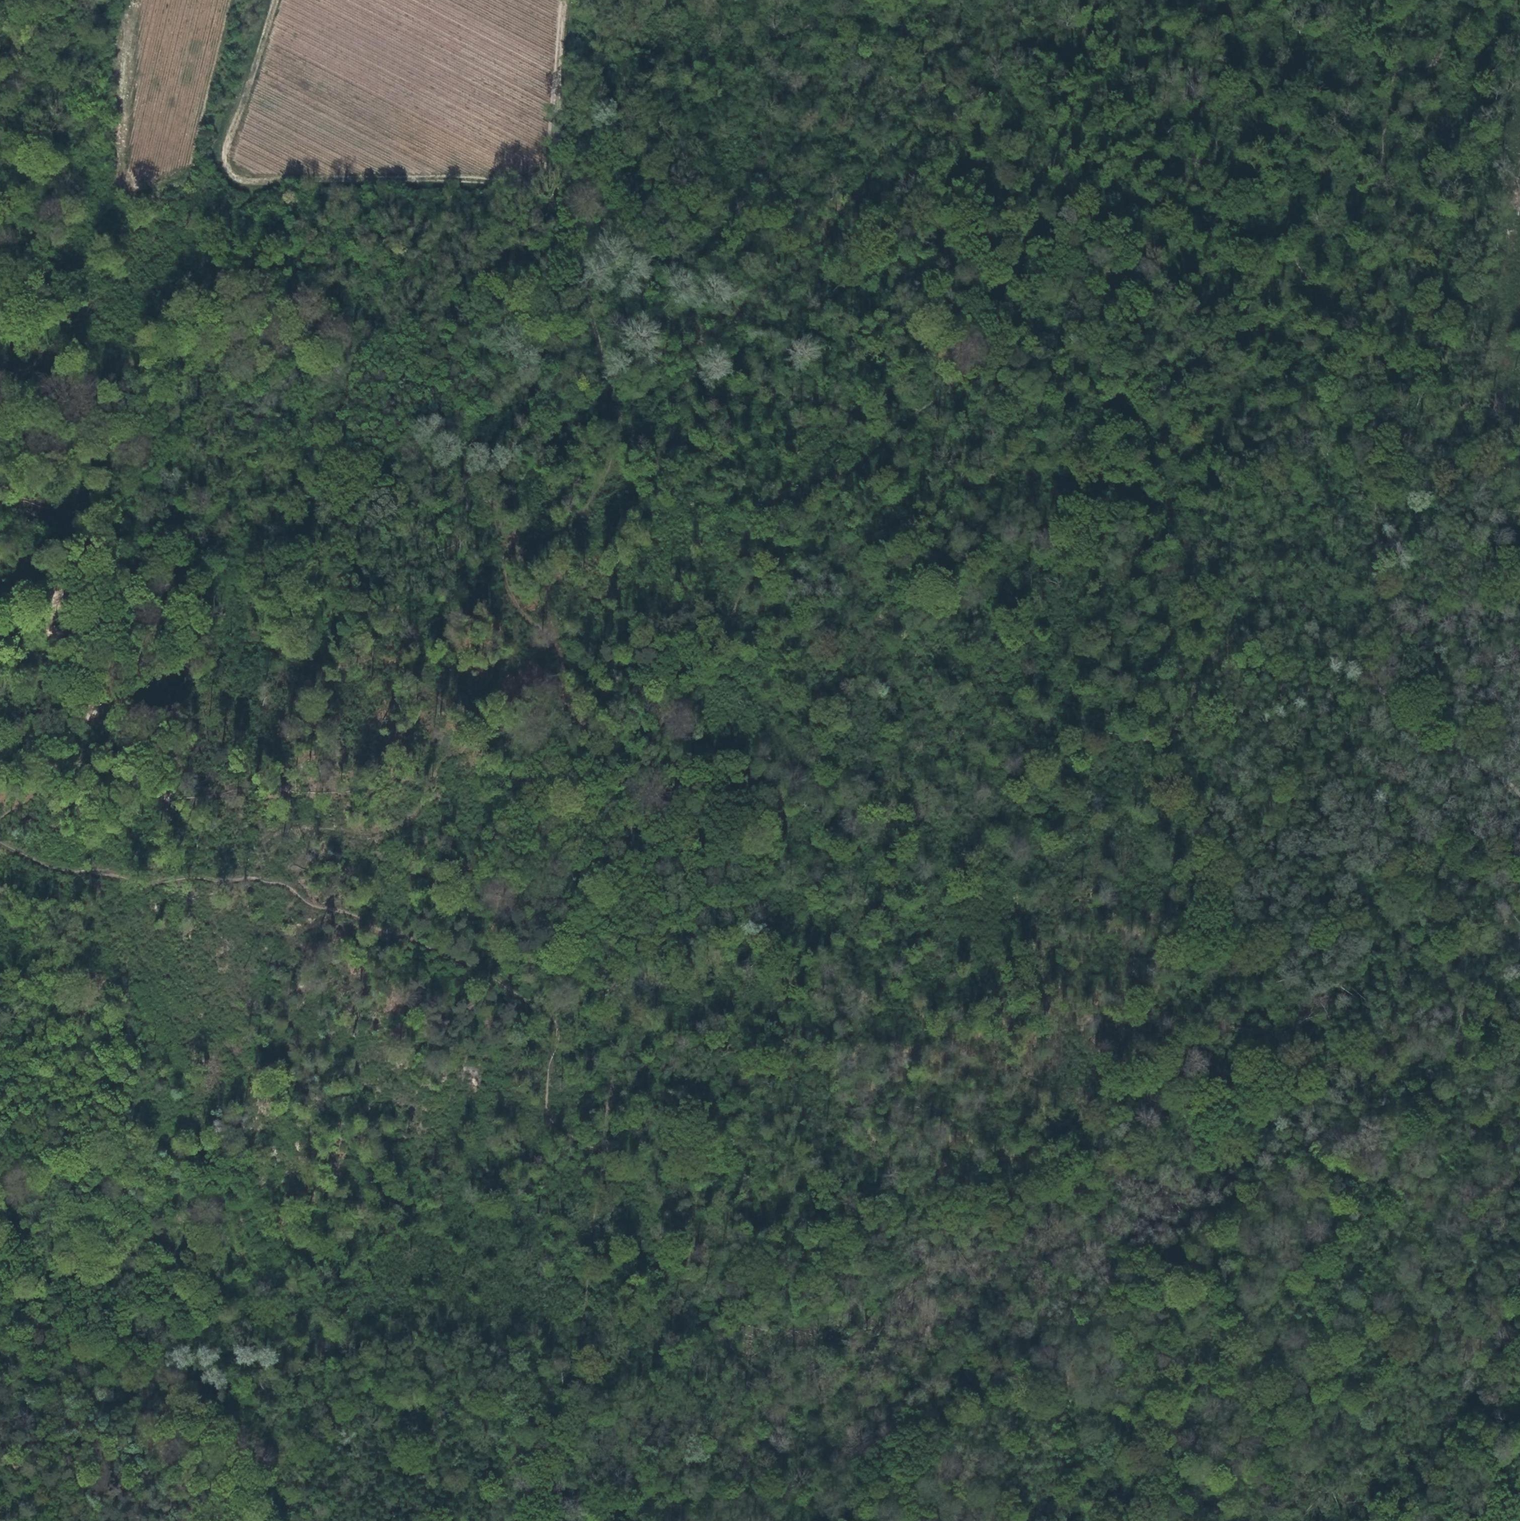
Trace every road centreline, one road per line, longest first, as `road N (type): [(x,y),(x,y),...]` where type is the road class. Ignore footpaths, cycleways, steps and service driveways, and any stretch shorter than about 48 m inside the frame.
road 1 (track): [(275,0),(224,149),(239,180),(545,183)]
road 2 (track): [(545,183),(563,0)]

